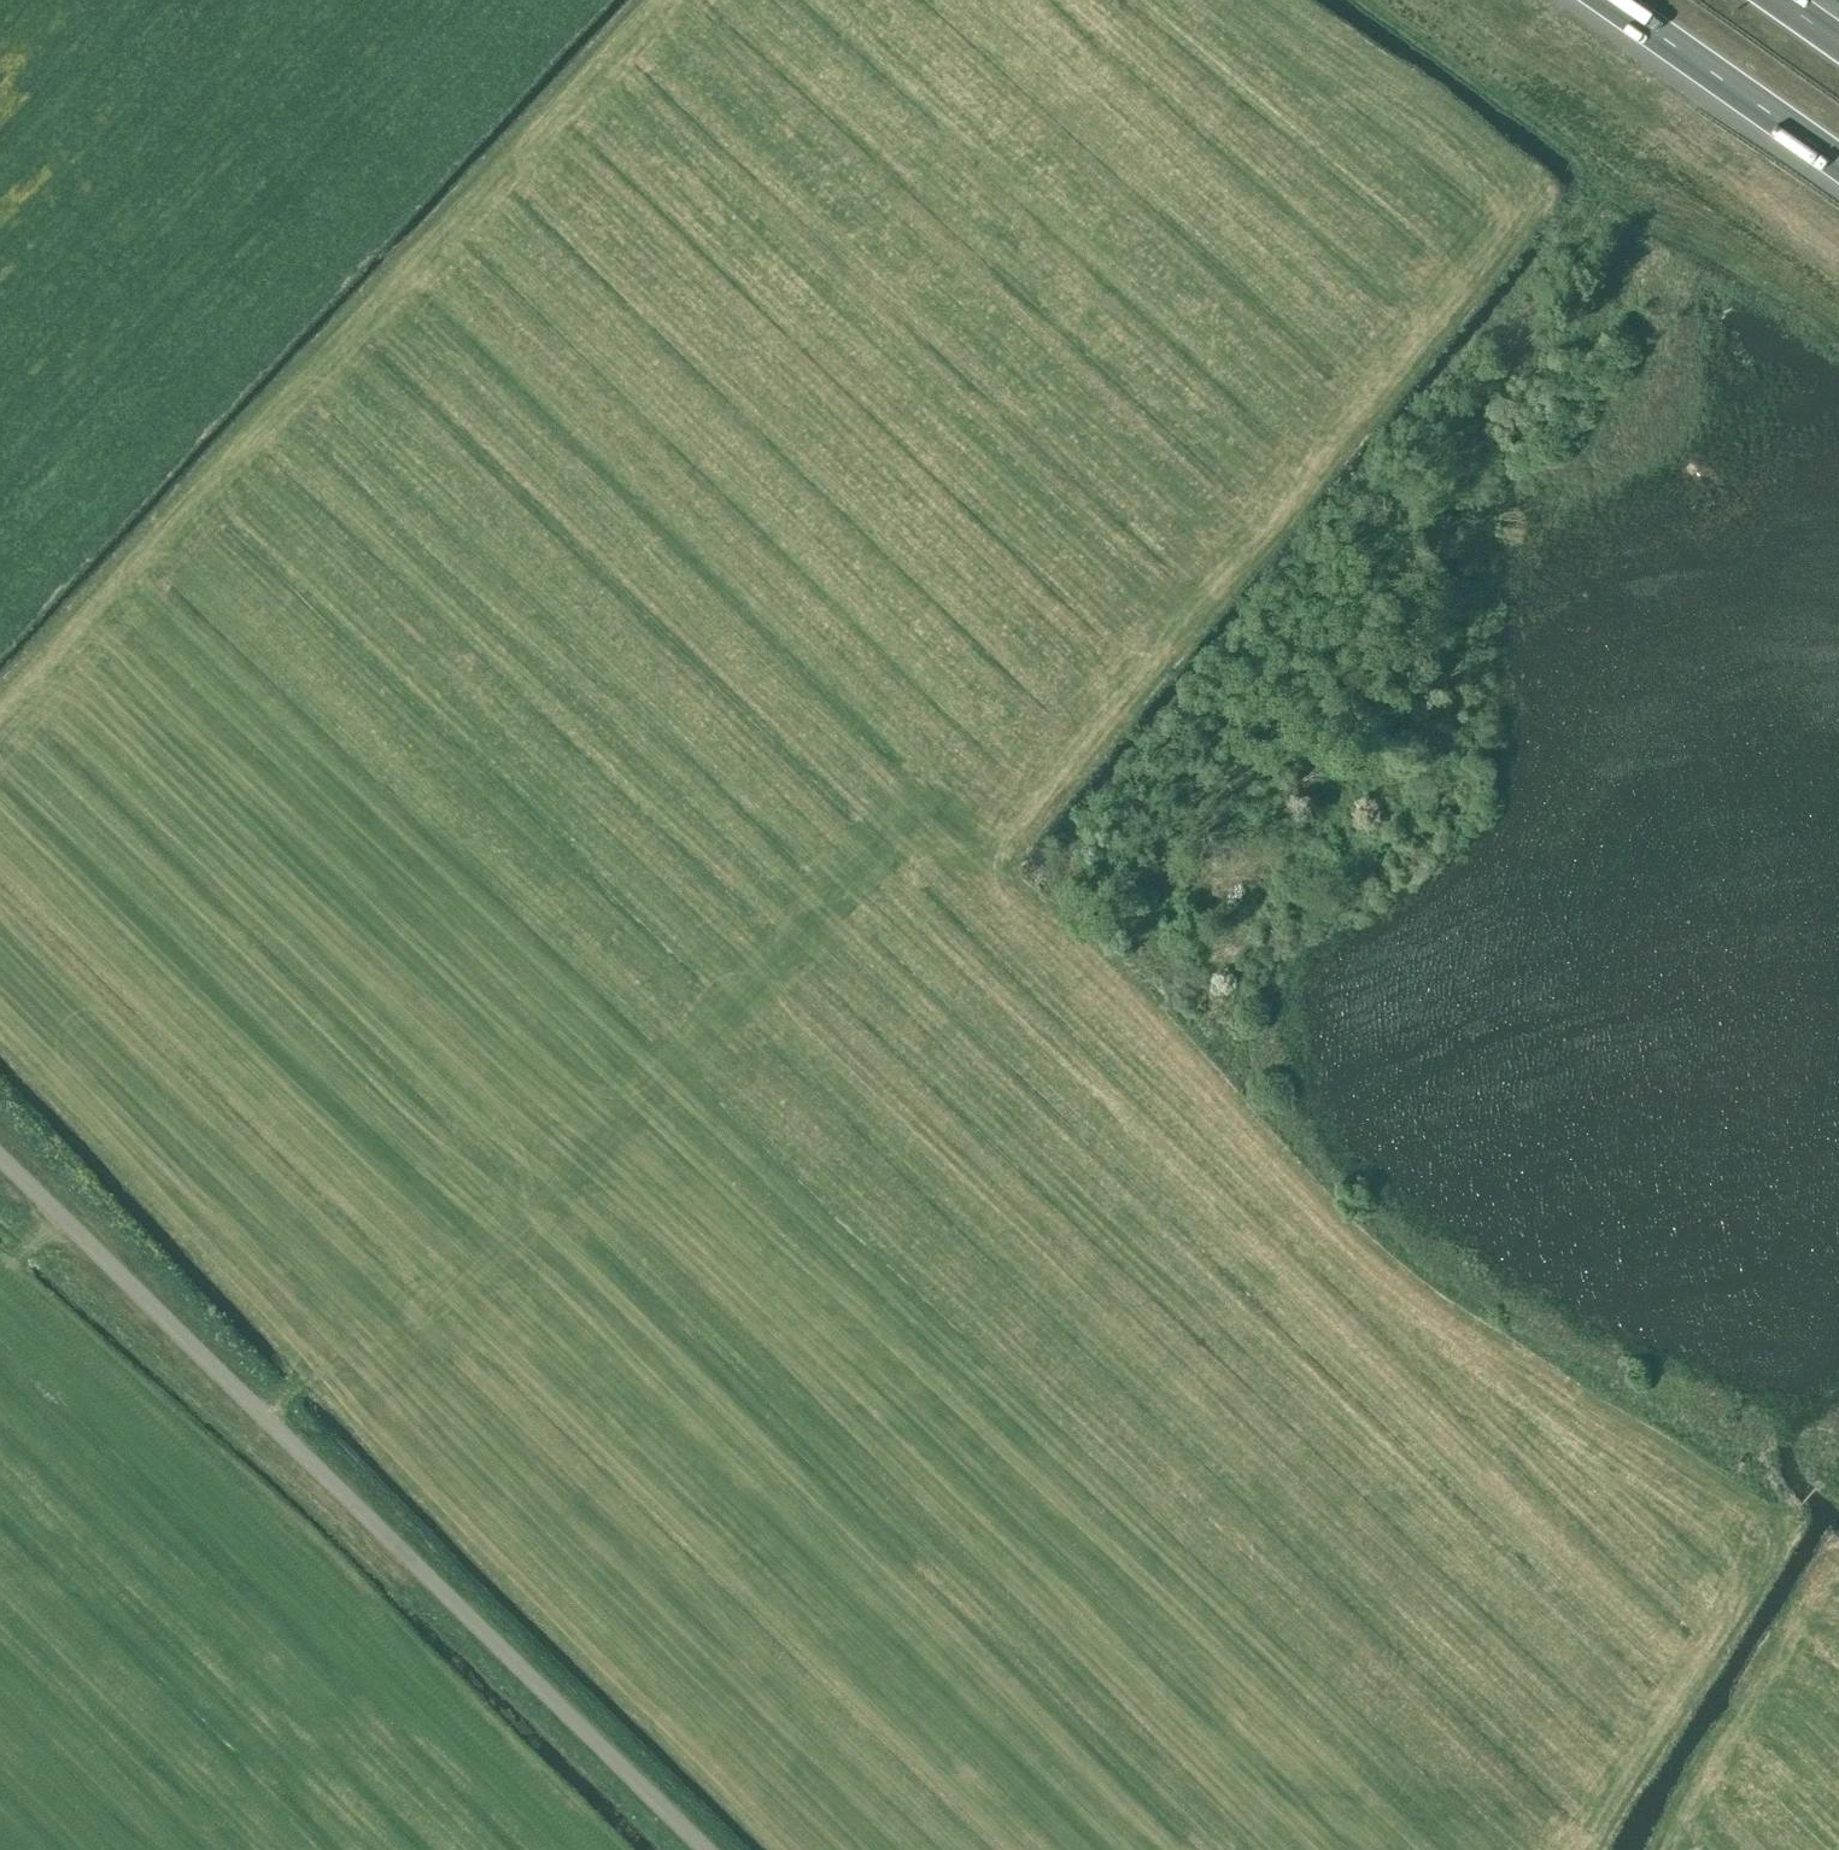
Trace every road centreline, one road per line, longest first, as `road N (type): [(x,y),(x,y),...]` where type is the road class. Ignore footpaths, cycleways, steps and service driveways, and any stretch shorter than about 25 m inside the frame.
road 1 (unclassified): [(712,1849),(0,1156)]
road 2 (motorway): [(1600,0),(1838,165)]

